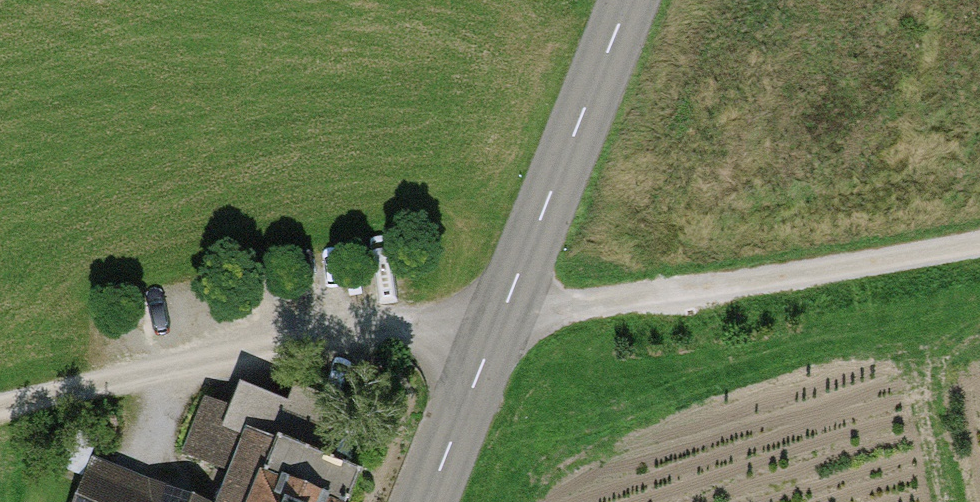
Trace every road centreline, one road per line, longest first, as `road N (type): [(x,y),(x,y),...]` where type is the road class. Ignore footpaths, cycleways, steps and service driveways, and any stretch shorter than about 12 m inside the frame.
road 1 (tertiary): [(428,501),(630,0)]
road 2 (track): [(0,414),(505,311)]
road 3 (track): [(979,239),(505,311)]

